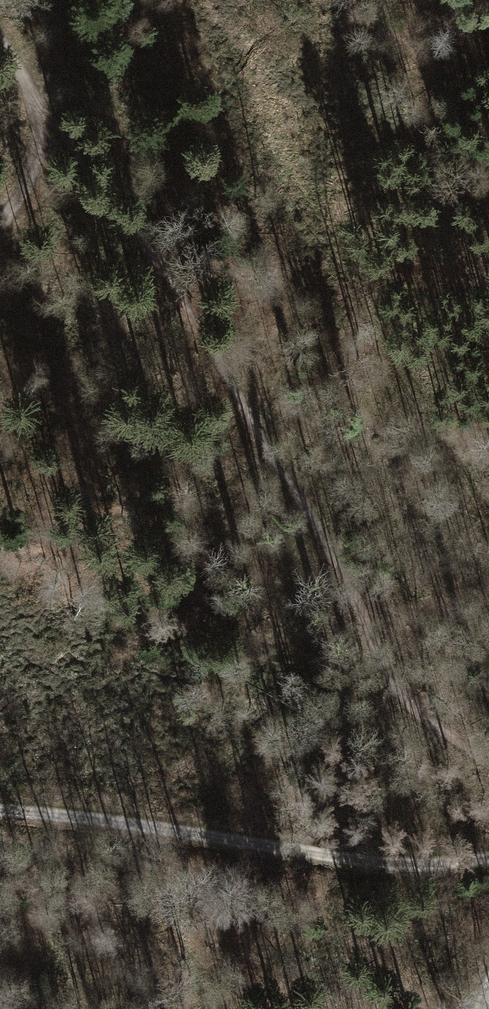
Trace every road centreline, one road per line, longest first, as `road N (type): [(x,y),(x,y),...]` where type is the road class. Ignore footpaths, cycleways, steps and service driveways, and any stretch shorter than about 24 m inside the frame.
road 1 (track): [(41,112),(193,306),(401,695),(488,762)]
road 2 (track): [(488,855),(384,860),(119,822),(0,817)]

